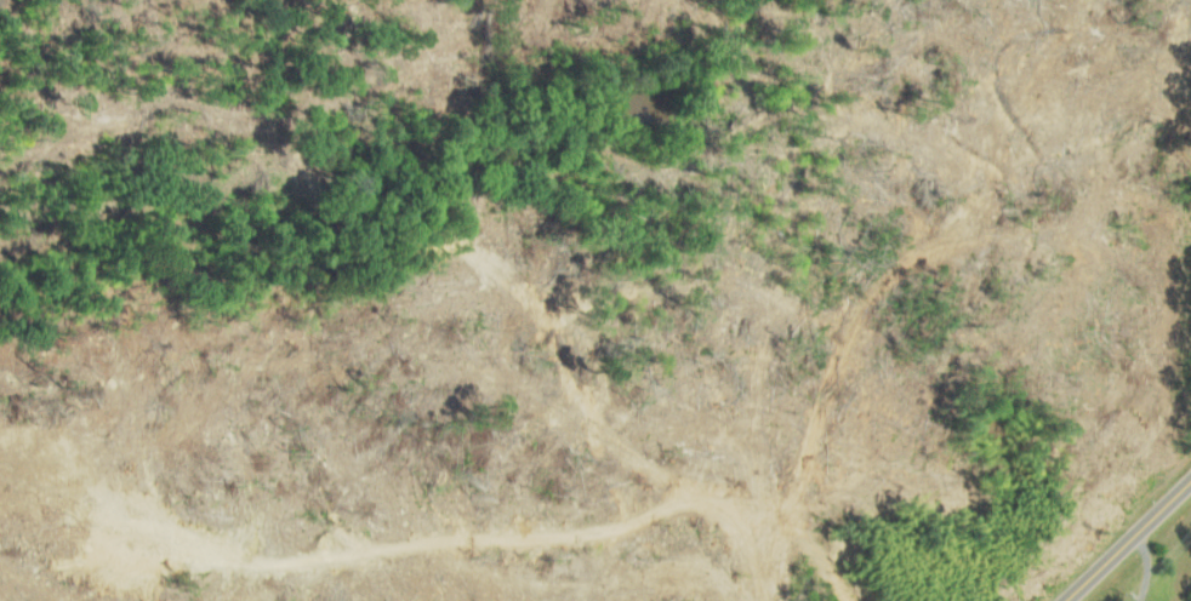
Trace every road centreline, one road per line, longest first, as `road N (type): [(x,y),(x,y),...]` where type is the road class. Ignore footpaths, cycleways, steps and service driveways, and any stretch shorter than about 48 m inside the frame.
road 1 (secondary): [(1070,600),(1190,486)]

